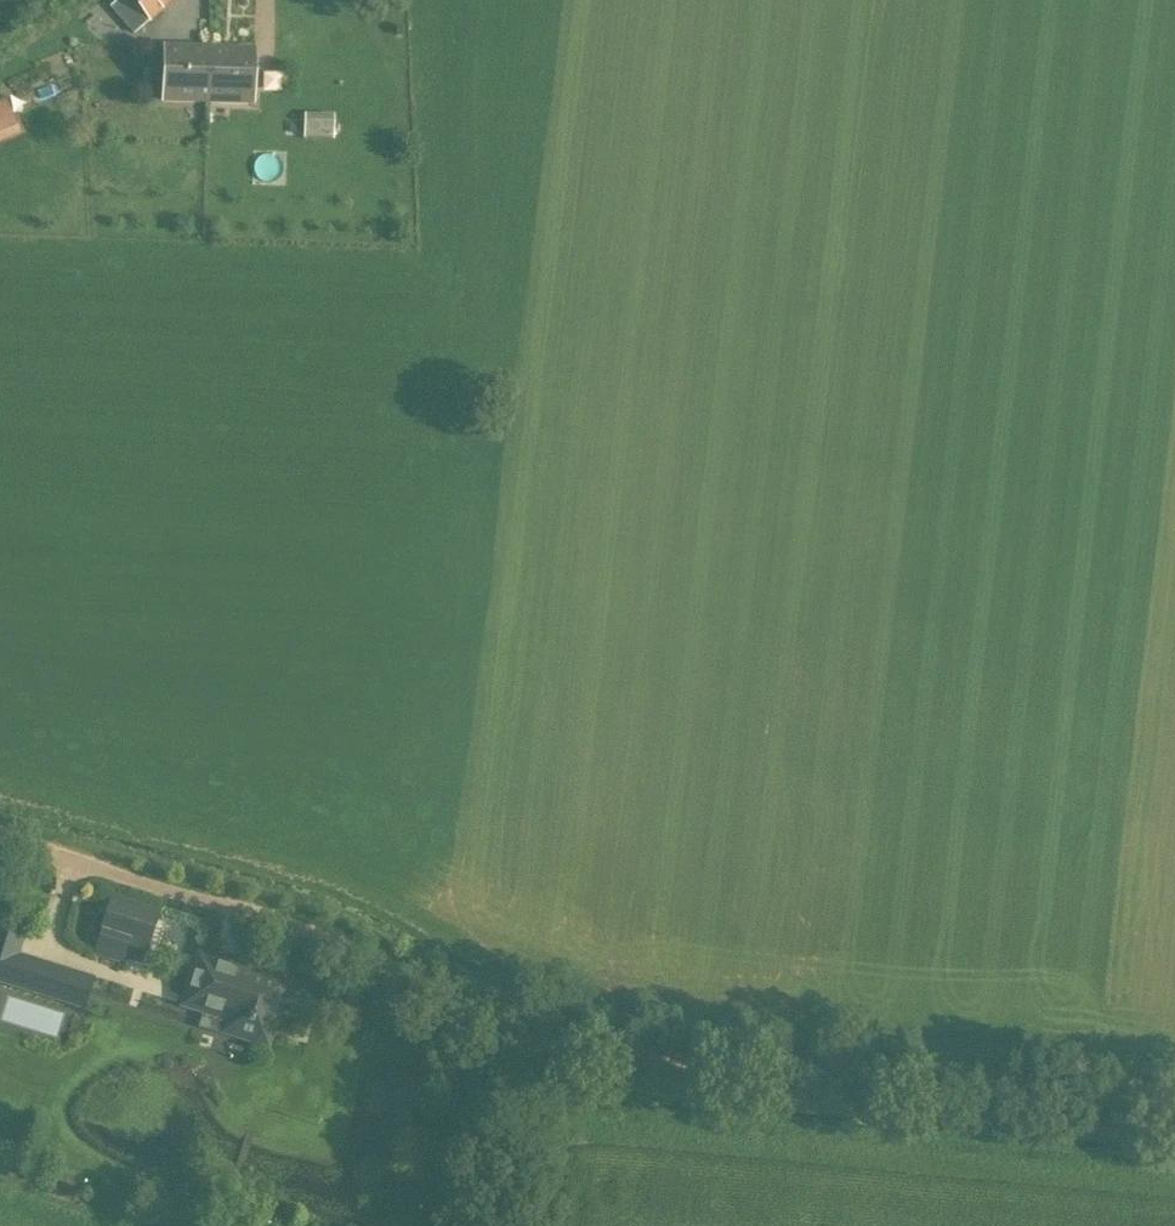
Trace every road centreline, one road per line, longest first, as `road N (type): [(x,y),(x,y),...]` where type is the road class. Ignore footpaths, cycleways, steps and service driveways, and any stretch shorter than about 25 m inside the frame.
road 1 (track): [(538,1041),(672,1063),(1174,1108)]
road 2 (track): [(0,836),(350,946),(538,1041)]

